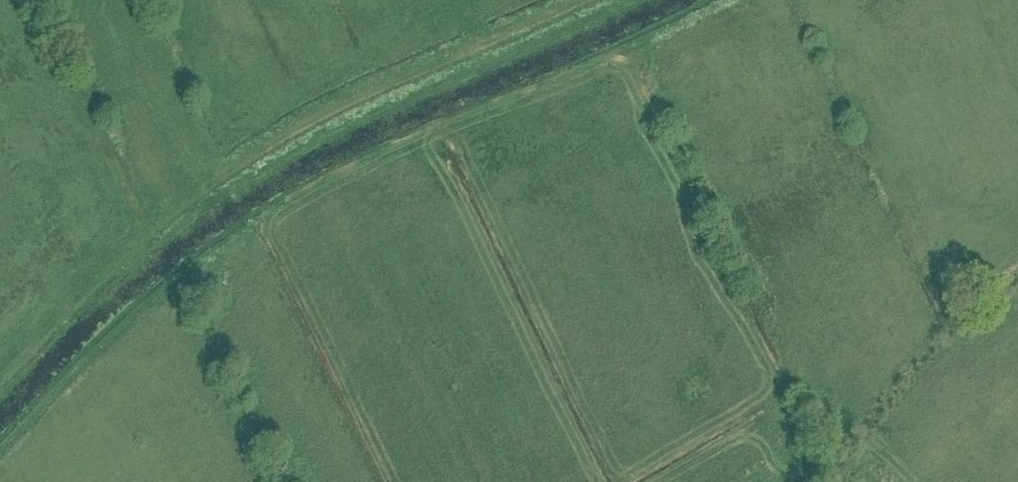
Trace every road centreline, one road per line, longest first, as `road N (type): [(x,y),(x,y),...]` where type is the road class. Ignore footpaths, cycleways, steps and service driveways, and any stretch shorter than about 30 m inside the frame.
road 1 (track): [(604,0),(316,127),(217,181),(0,379)]

